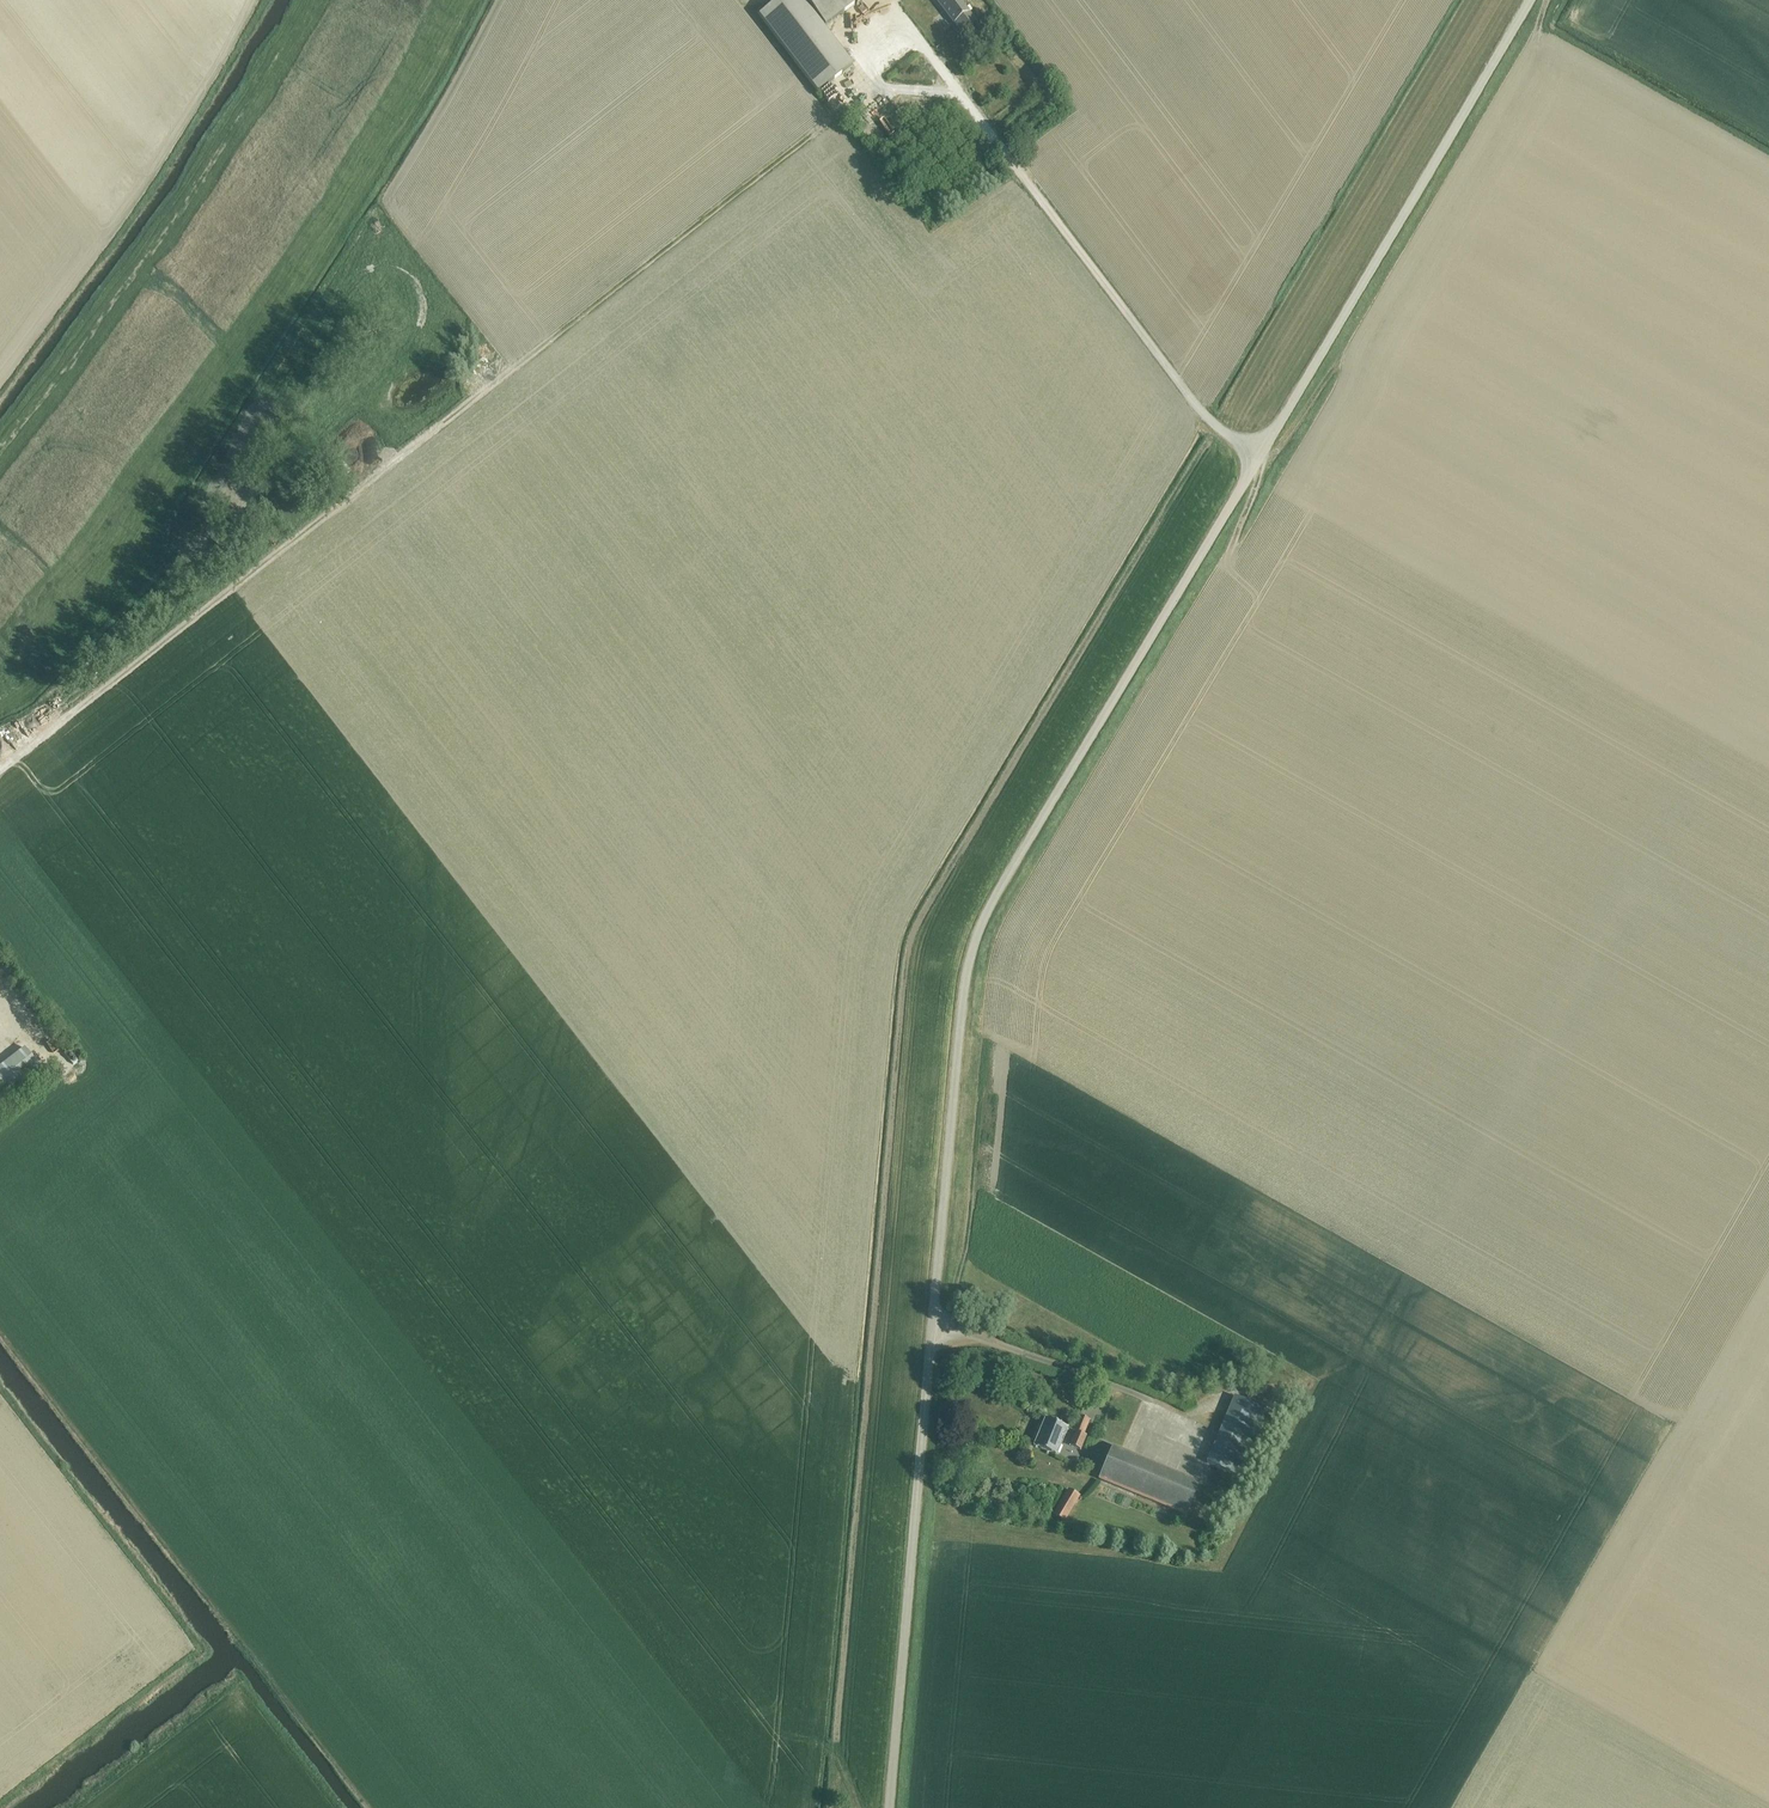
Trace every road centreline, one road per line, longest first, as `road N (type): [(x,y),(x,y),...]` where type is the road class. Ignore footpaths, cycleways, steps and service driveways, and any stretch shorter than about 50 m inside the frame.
road 1 (tertiary): [(889,1807),(952,1100),(977,935),(1529,0)]
road 2 (track): [(505,375),(0,770)]

